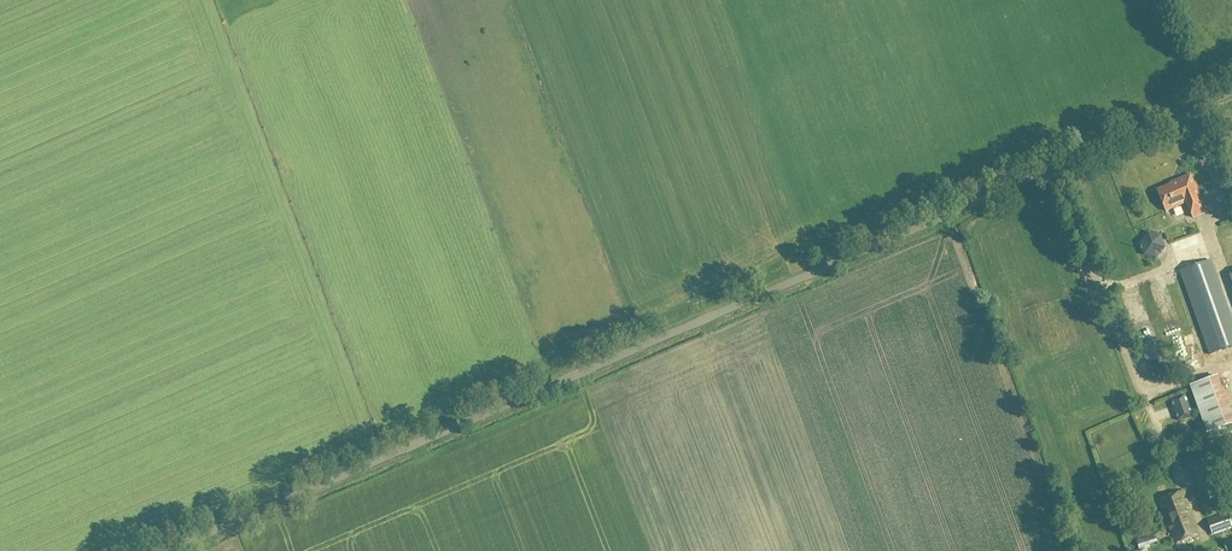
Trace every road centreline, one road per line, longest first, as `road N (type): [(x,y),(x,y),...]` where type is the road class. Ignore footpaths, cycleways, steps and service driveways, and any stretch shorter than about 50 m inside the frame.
road 1 (unclassified): [(170,550),(1052,172)]
road 2 (unclassified): [(1168,444),(1052,172)]
road 3 (unclassified): [(1052,172),(1231,95)]

